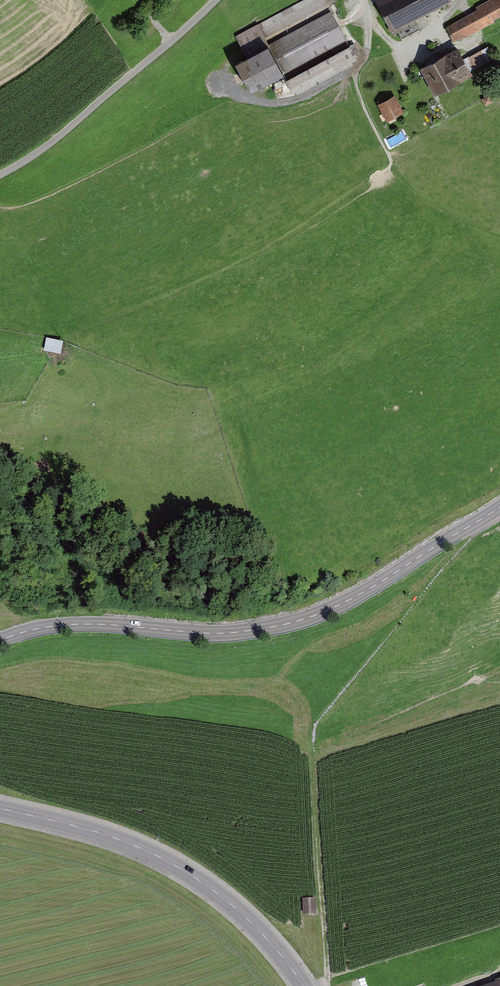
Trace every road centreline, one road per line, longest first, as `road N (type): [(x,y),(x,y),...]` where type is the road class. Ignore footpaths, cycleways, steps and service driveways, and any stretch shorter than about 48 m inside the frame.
road 1 (tertiary): [(0,640),(68,625),(223,633),(280,626),(359,594),(499,507)]
road 2 (primary): [(304,985),(244,915),(184,870),(125,842),(0,809)]
road 3 (track): [(0,175),(53,141),(216,0)]
road 4 (track): [(325,985),(315,751)]
road 5 (track): [(391,160),(360,98),(369,26)]

